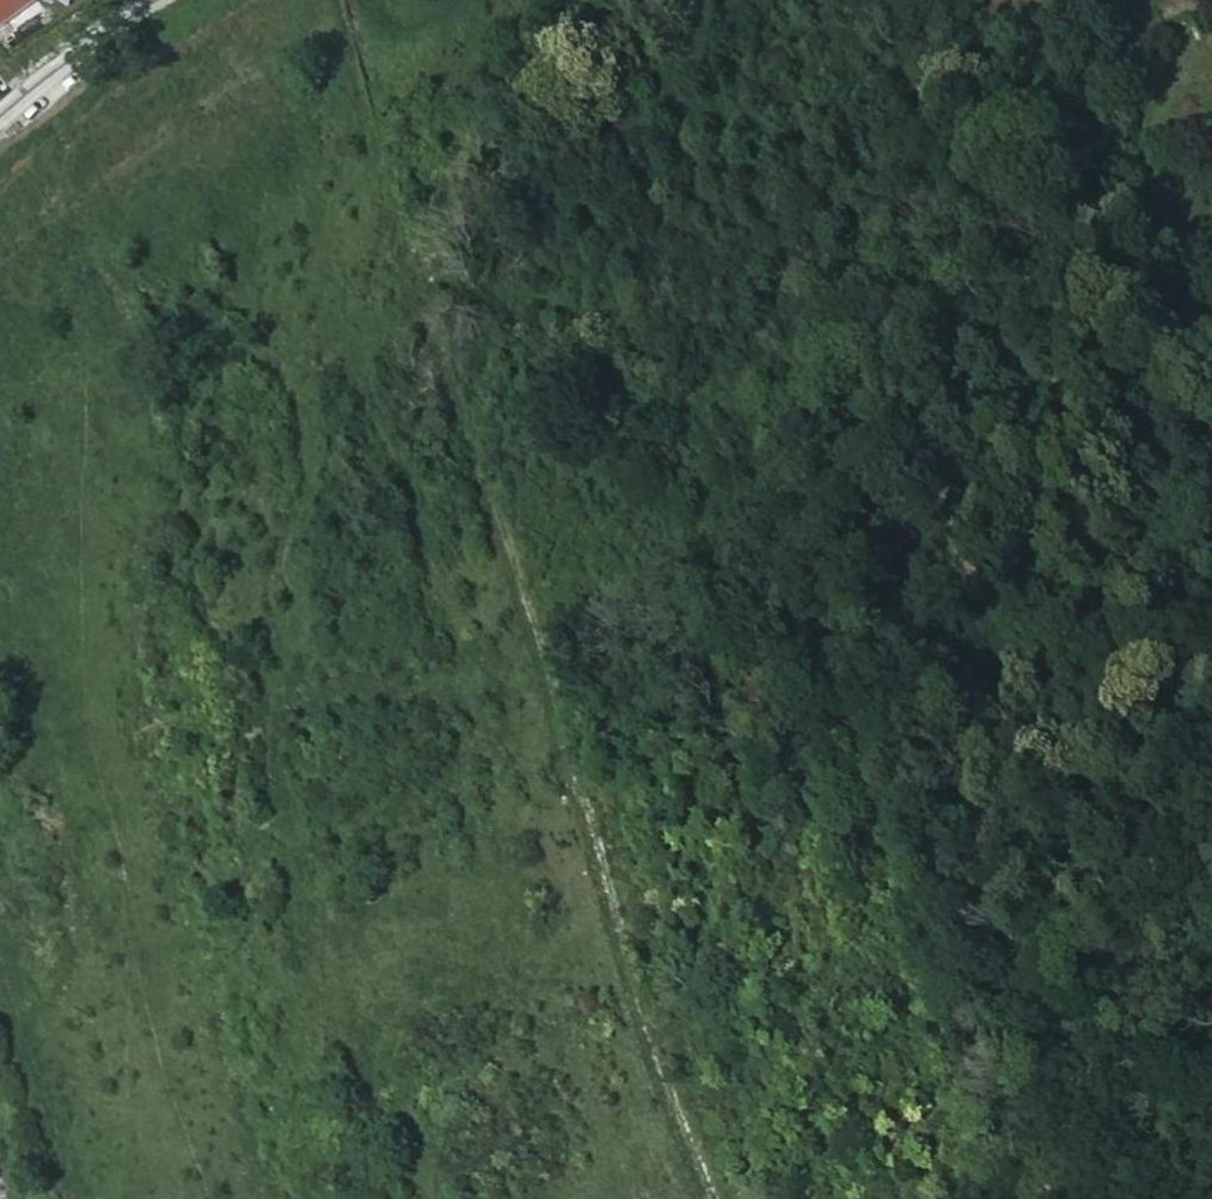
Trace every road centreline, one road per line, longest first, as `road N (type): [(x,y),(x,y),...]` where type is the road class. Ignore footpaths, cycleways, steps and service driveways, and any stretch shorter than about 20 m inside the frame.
road 1 (residential): [(0,119),(163,0)]

